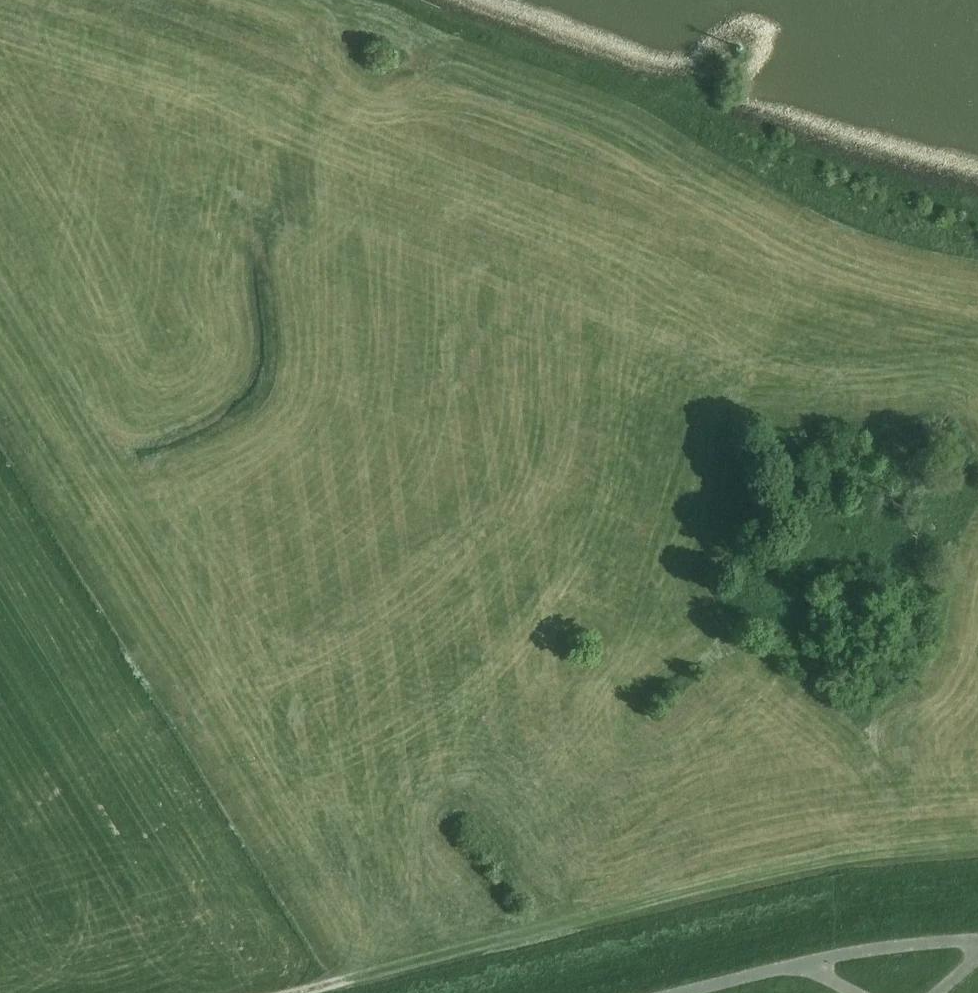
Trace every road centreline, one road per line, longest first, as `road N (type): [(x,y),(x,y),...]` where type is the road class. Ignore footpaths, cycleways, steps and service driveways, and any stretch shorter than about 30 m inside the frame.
road 1 (track): [(977,938),(810,960)]

